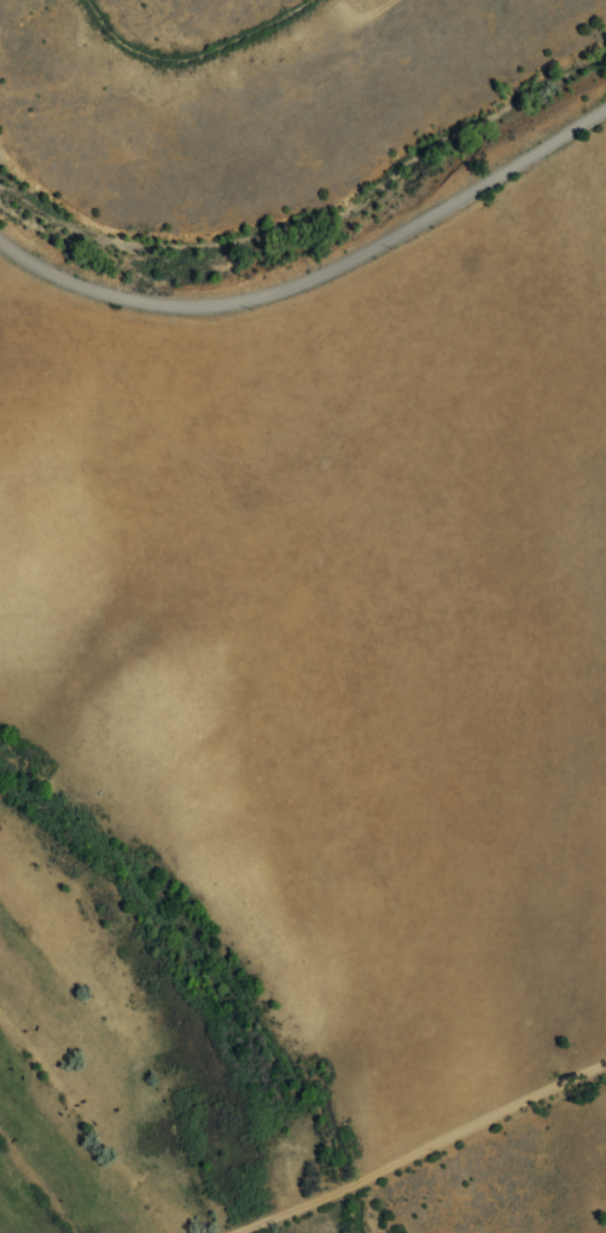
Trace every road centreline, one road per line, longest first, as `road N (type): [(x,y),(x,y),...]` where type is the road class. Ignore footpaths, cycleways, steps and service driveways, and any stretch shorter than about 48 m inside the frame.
road 1 (residential): [(0,253),(106,305),(227,312),(322,277),(605,108)]
road 2 (residential): [(242,1232),(605,1068)]

